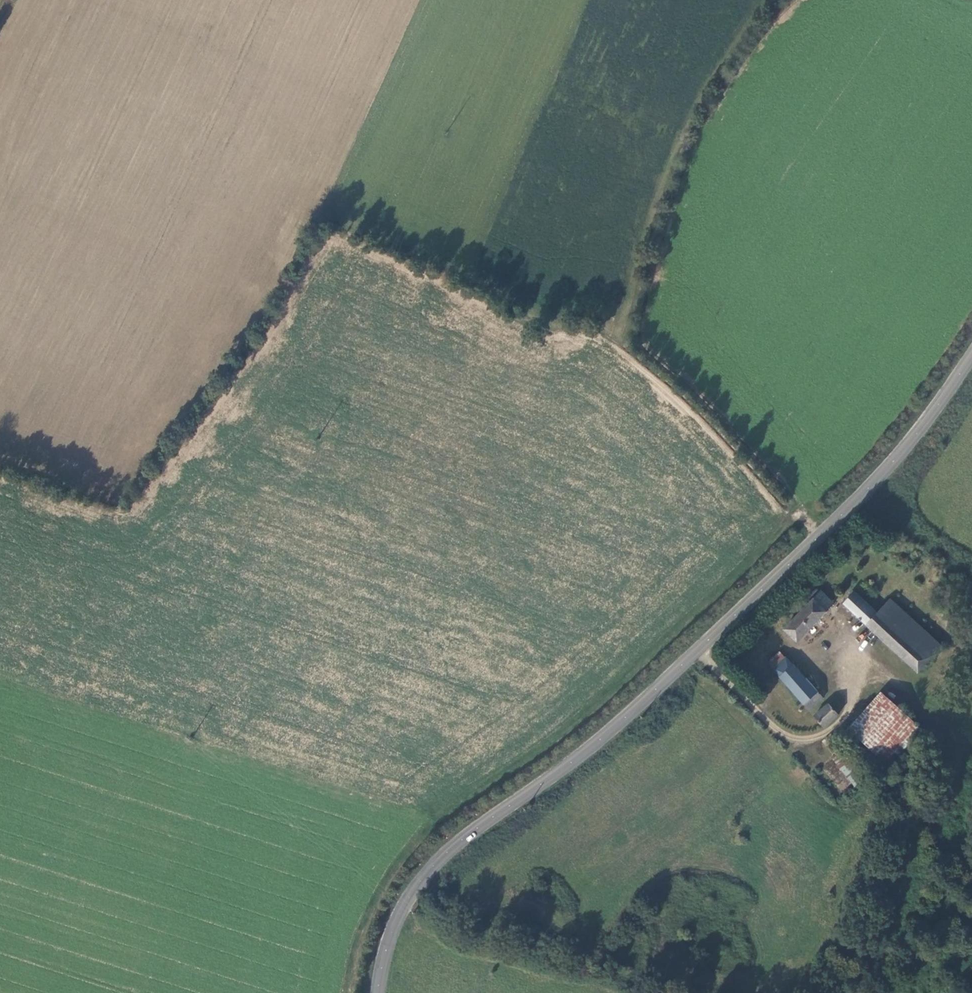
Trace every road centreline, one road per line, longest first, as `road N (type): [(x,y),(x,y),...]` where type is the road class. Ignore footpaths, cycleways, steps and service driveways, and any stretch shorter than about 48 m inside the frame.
road 1 (secondary): [(971,353),(851,504),(586,752),(448,852),(411,893),(376,992)]

